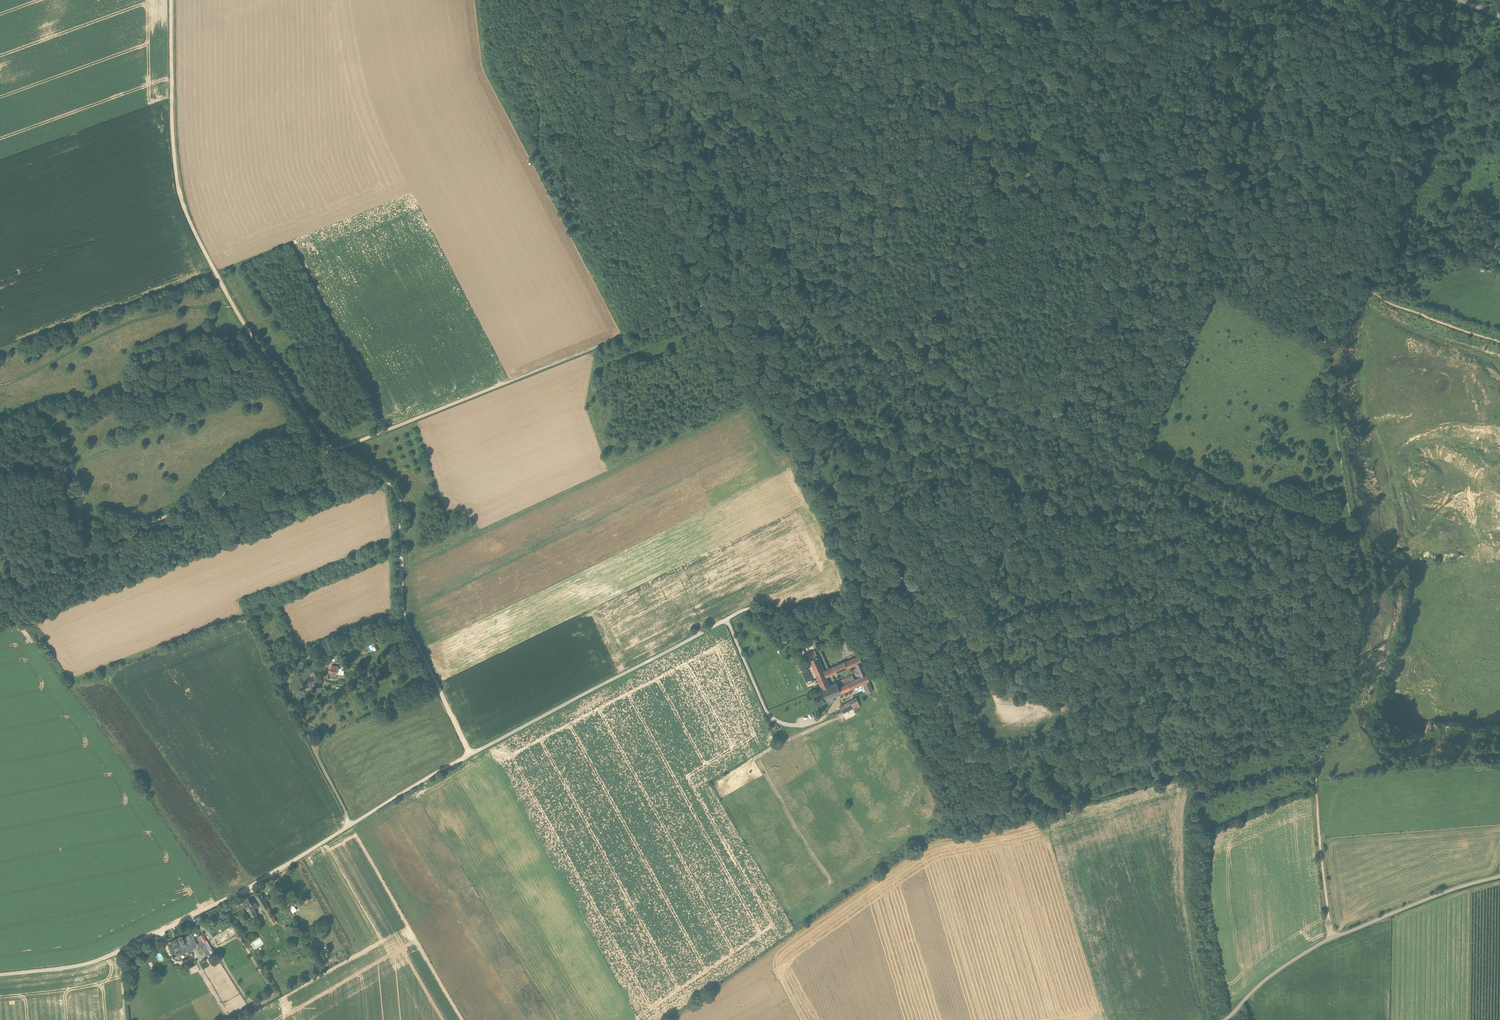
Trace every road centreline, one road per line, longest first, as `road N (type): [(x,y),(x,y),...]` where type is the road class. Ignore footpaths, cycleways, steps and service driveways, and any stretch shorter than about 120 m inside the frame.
road 1 (unclassified): [(0,975),(98,960),(220,903),(427,778),(742,611),(797,620),(852,594)]
road 2 (track): [(171,0),(173,146),(187,215),(243,325),(326,444),(398,495),(404,617),(470,755)]
road 3 (track): [(0,583),(713,302)]
road 4 (unclassified): [(1225,1019),(1268,978),(1325,941),(1499,876)]
road 5 (track): [(631,0),(776,45),(889,105)]
road 6 (track): [(1327,303),(1314,179),(1347,118),(1405,85)]
road 7 (track): [(1332,739),(1315,783),(1331,938)]
road 8 (track): [(727,619),(769,713),(786,724),(811,724),(845,698)]
road 9 (track): [(1499,343),(1368,289),(1327,303)]
road 10 (track): [(94,546),(99,523),(79,480),(81,462),(165,426)]
road 11 (track): [(328,667),(300,708),(348,827)]
road 12 (track): [(852,594),(913,572),(1003,514)]
road 13 (track): [(889,105),(1024,179)]
road 14 (track): [(1207,285),(1321,348)]
road 15 (track): [(1024,179),(1129,241)]

